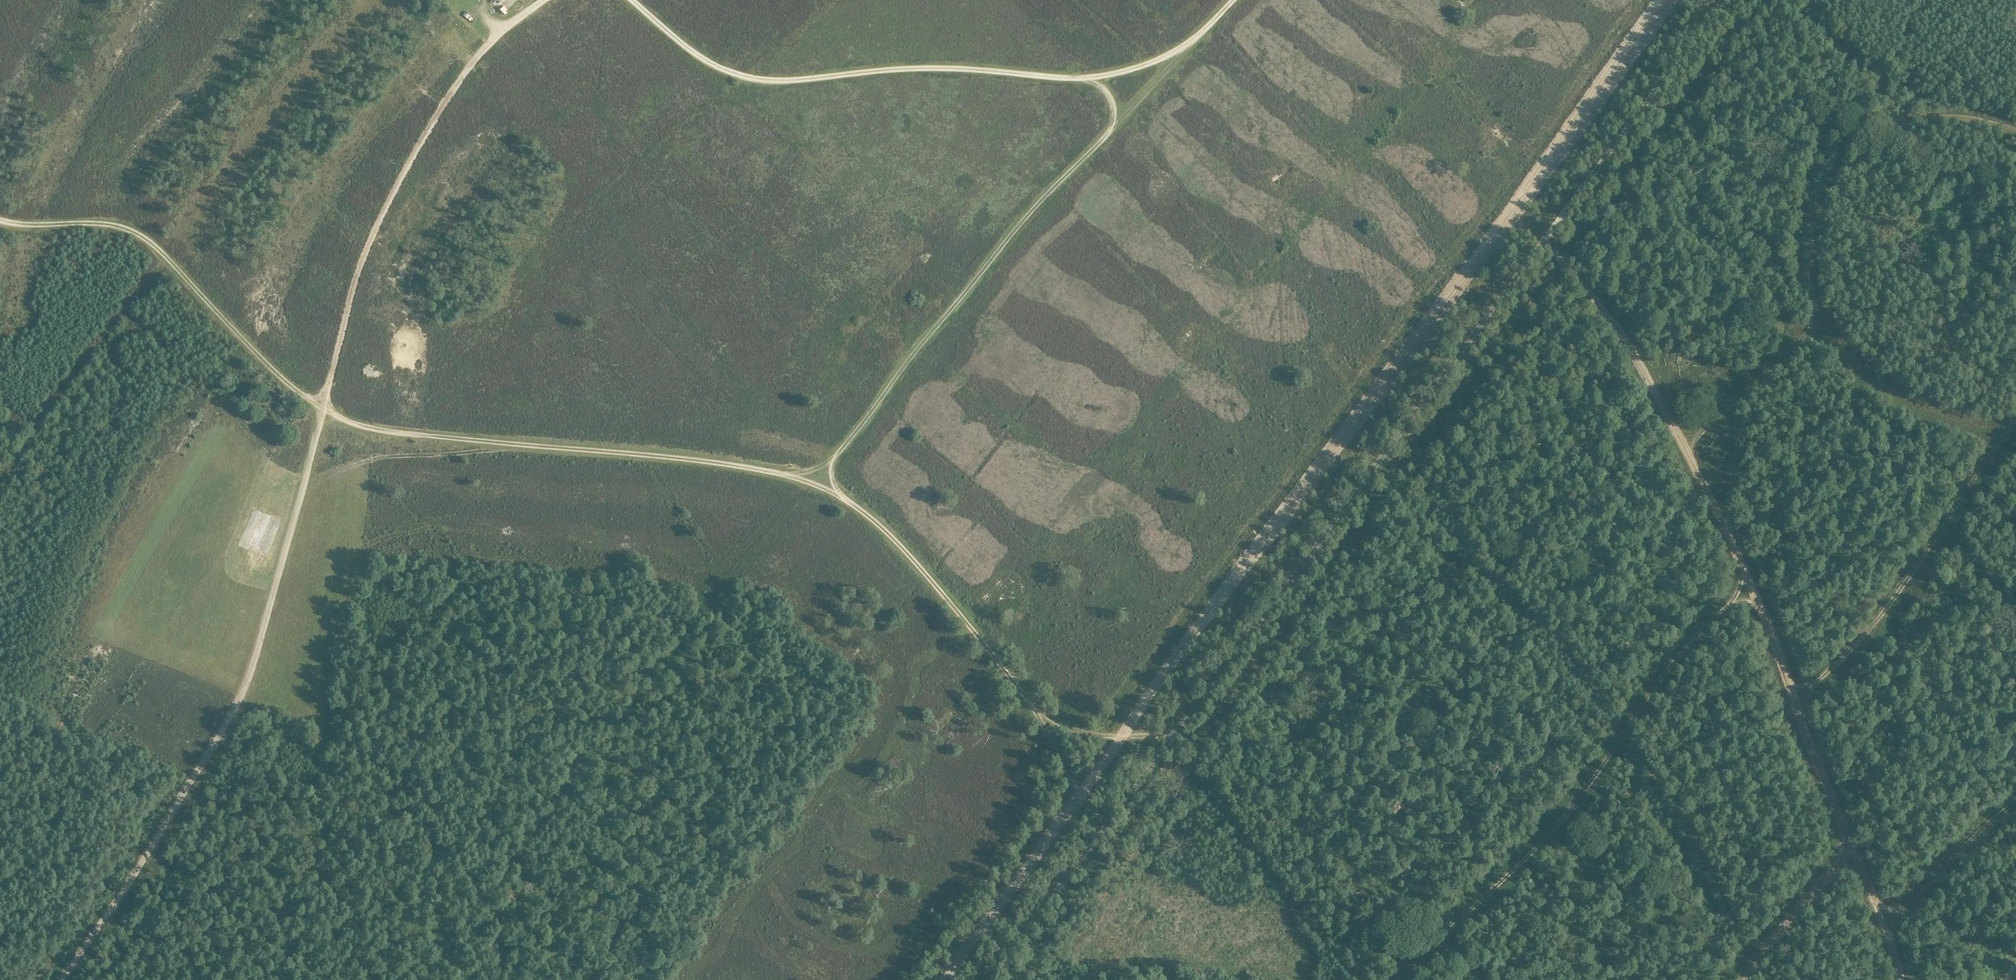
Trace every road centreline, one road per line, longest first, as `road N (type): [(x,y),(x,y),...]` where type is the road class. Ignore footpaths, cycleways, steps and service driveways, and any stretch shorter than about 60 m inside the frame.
road 1 (track): [(940,979),(1665,0)]

